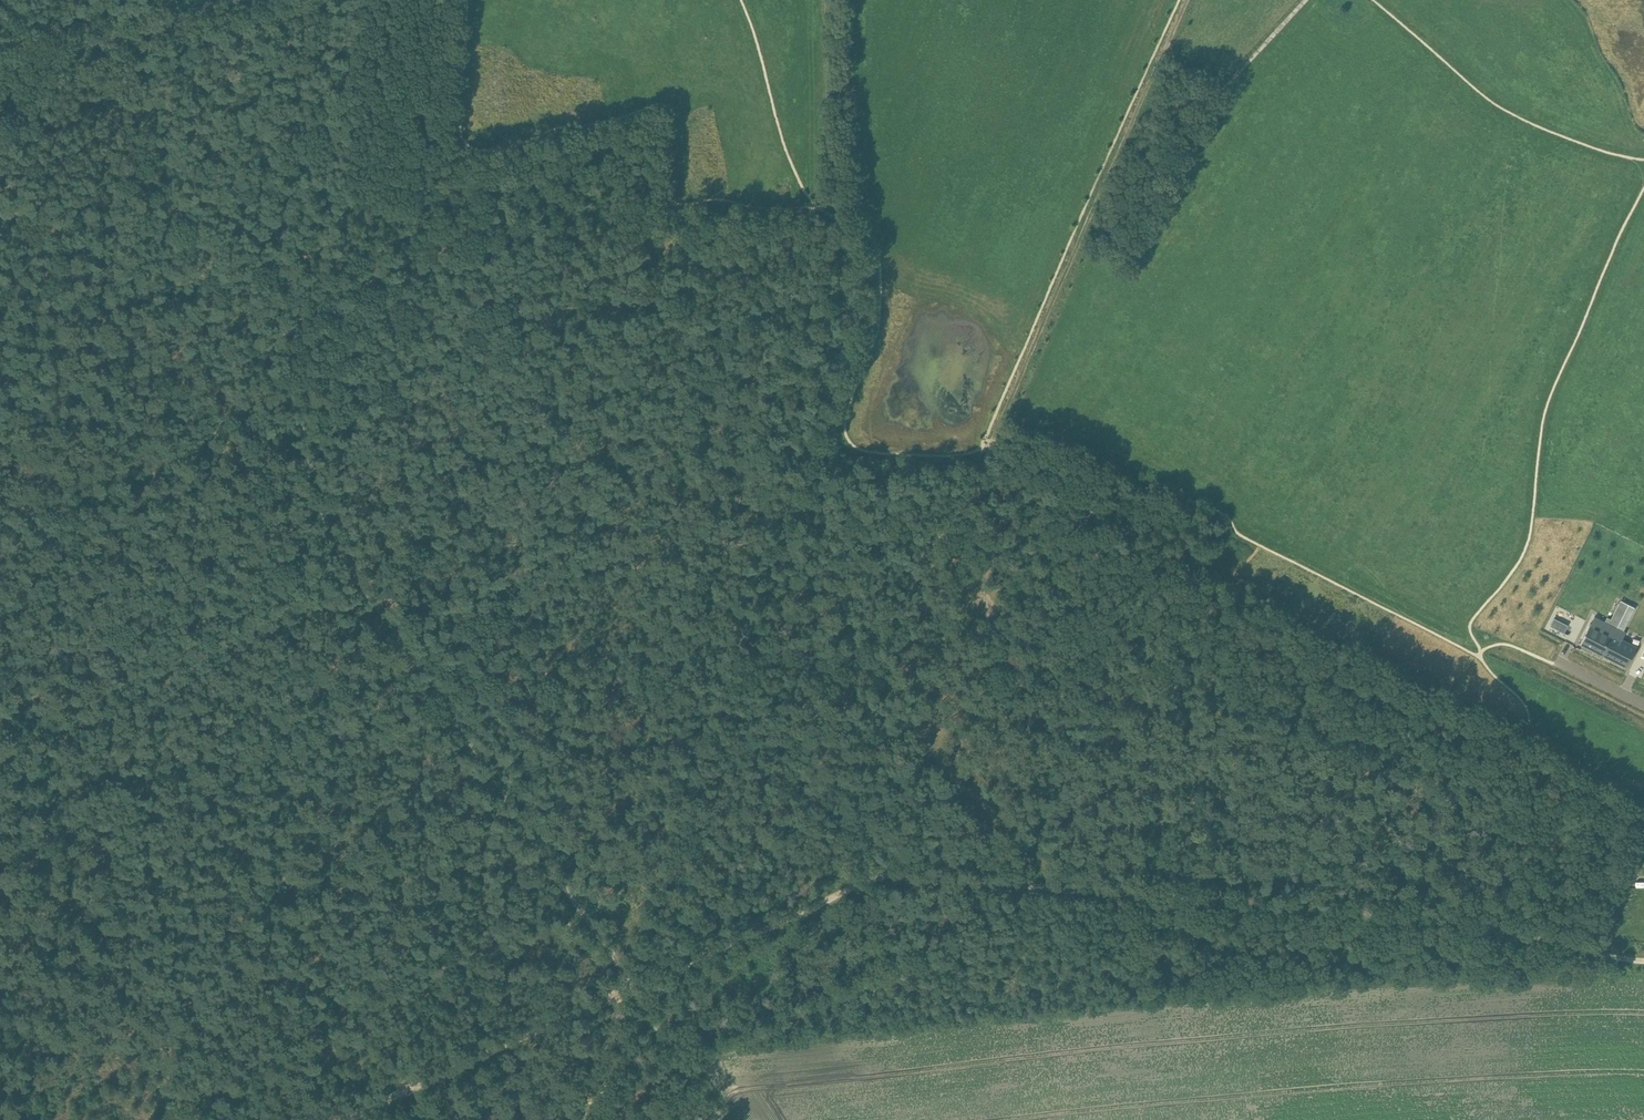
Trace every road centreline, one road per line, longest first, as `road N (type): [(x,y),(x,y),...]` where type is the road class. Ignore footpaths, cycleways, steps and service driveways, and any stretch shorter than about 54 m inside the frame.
road 1 (track): [(1643,958),(1434,921),(917,875),(872,881)]
road 2 (track): [(639,986),(337,1119)]
road 3 (track): [(872,881),(639,986)]
road 4 (track): [(872,881),(881,644)]
road 5 (track): [(233,0),(53,50)]
road 6 (track): [(725,1119),(639,986)]

